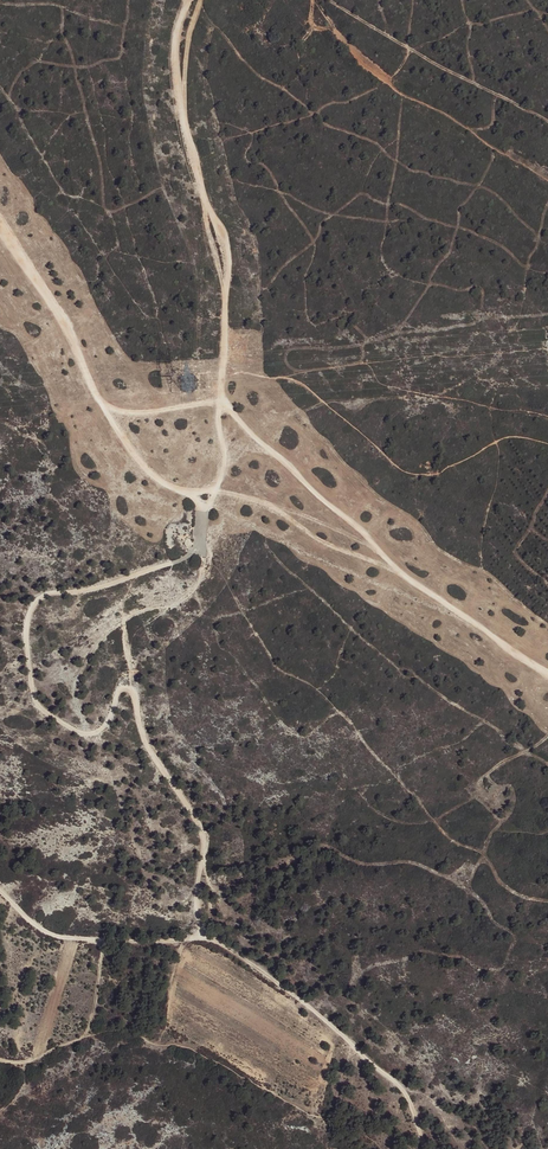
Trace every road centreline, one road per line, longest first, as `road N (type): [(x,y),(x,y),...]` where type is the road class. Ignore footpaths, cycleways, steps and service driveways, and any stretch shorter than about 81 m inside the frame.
road 1 (track): [(207,512),(195,546),(169,561),(34,598),(24,625),(29,695),(47,716),(89,733),(122,680),(135,682)]
road 2 (track): [(547,669),(400,573),(220,397)]
road 3 (track): [(221,368),(227,252),(180,114),(175,42),(190,0)]
road 4 (track): [(547,439),(512,433),(424,471),(388,458),(292,375),(221,368)]
road 5 (track): [(0,225),(142,462),(180,484),(202,485),(216,474)]
road 6 (track): [(426,1148),(407,1092),(217,933)]
road 7 (track): [(217,933),(201,921),(201,836),(144,733),(135,682)]
road 8 (track): [(0,897),(43,933),(178,942),(217,933)]
road 9 (track): [(135,682),(127,617),(177,603),(194,589),(208,555),(207,512)]

